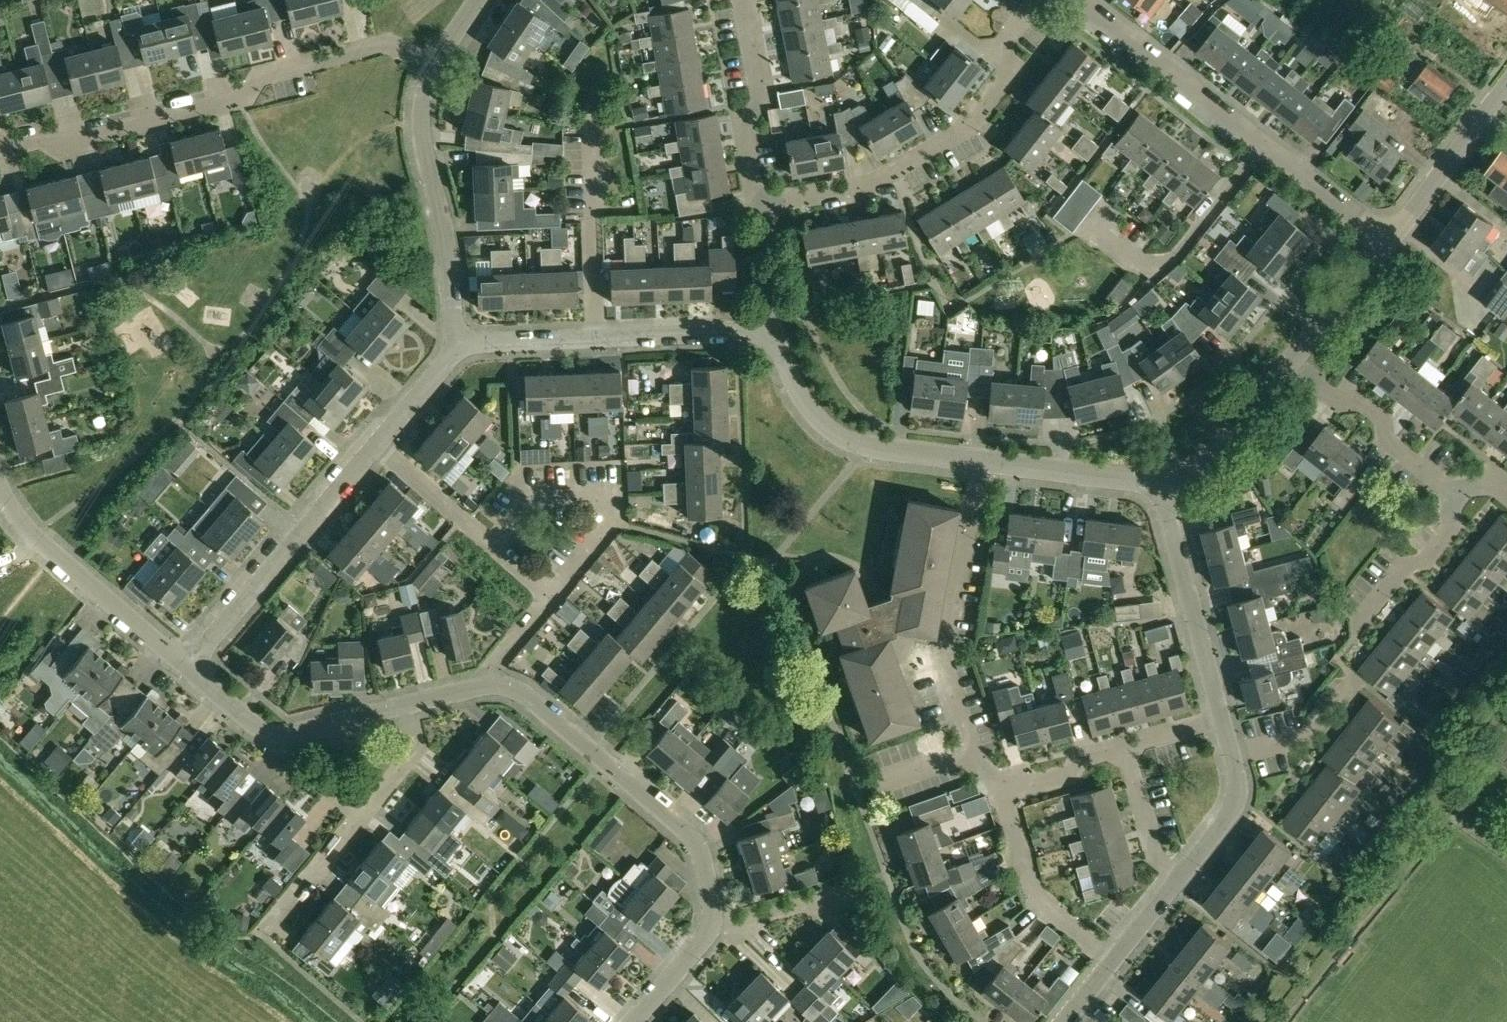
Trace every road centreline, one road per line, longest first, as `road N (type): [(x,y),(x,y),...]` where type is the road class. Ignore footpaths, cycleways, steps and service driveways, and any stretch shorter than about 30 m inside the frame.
road 1 (residential): [(0,142),(31,134),(57,148),(244,101),(260,77),(386,44),(434,67)]
road 2 (residential): [(406,705),(490,685),(524,695),(695,839),(711,927)]
road 3 (residential): [(186,668),(462,338)]
road 4 (residential): [(1389,241),(1080,0)]
road 5 (residential): [(763,206),(867,186),(954,136),(1008,73),(1004,41),(1036,0)]
road 6 (residential): [(980,462),(943,668),(975,763),(1010,785)]
road 7 (residential): [(759,336),(462,338)]
road 8 (residential): [(263,935),(411,757),(406,705)]
road 9 (residential): [(462,338),(423,144),(422,103),(434,67)]
road 10 (residential): [(980,462),(845,441),(814,417),(777,349),(759,336)]
road 11 (residential): [(0,490),(34,537),(186,668)]
road 12 (residential): [(186,668),(273,735),(406,705)]
road 13 (residential): [(1222,718),(1162,480)]
road 14 (residential): [(1457,495),(1385,440),(1384,419),(1363,402),(1341,404),(1289,364)]
road 15 (residential): [(763,206),(743,126),(763,97),(743,0)]
road 16 (residential): [(1114,961),(1036,891),(1016,842),(1010,785)]
road 17 (residential): [(1506,83),(1389,241)]
road 18 (residential): [(1162,480),(980,462)]
road 19 (residential): [(1289,364),(1213,456),(1162,480)]
road 20 (residential): [(1354,628),(1453,528),(1457,495)]
road 21 (residential): [(1389,241),(1289,364)]
road 22 (residential): [(711,927),(734,928),(856,889)]
road 23 (residential): [(1232,756),(1308,736),(1352,681)]
road 24 (residential): [(1180,877),(1156,855),(1124,746)]
road 25 (residential): [(1180,877),(1235,806),(1232,756)]
road 26 (residential): [(759,336),(763,206)]
road 27 (residential): [(1010,785),(1072,774),(1082,758),(1124,746)]
road 28 (residential): [(711,927),(634,1021)]

